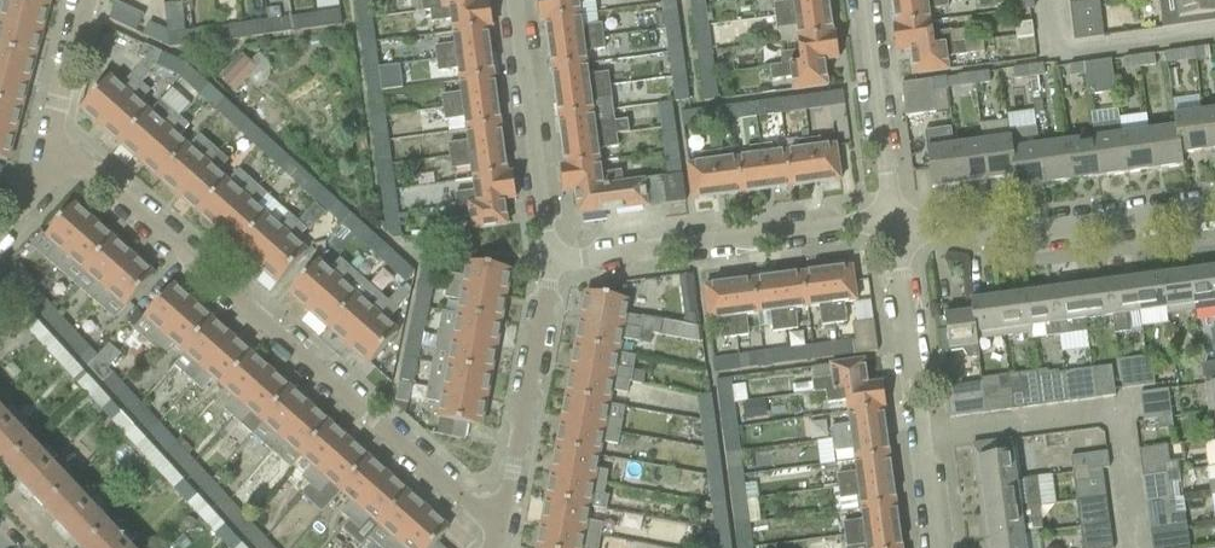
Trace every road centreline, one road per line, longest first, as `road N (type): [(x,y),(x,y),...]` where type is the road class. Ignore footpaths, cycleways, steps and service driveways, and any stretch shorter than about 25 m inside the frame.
road 1 (residential): [(501,532),(78,161),(46,153)]
road 2 (residential): [(892,229),(550,263)]
road 3 (residential): [(892,229),(1003,238),(1214,214)]
road 4 (residential): [(936,547),(892,229)]
road 5 (residential): [(501,532),(550,263)]
road 6 (residential): [(550,263),(513,0)]
road 7 (residential): [(862,0),(892,229)]
road 8 (residential): [(84,0),(46,153)]

